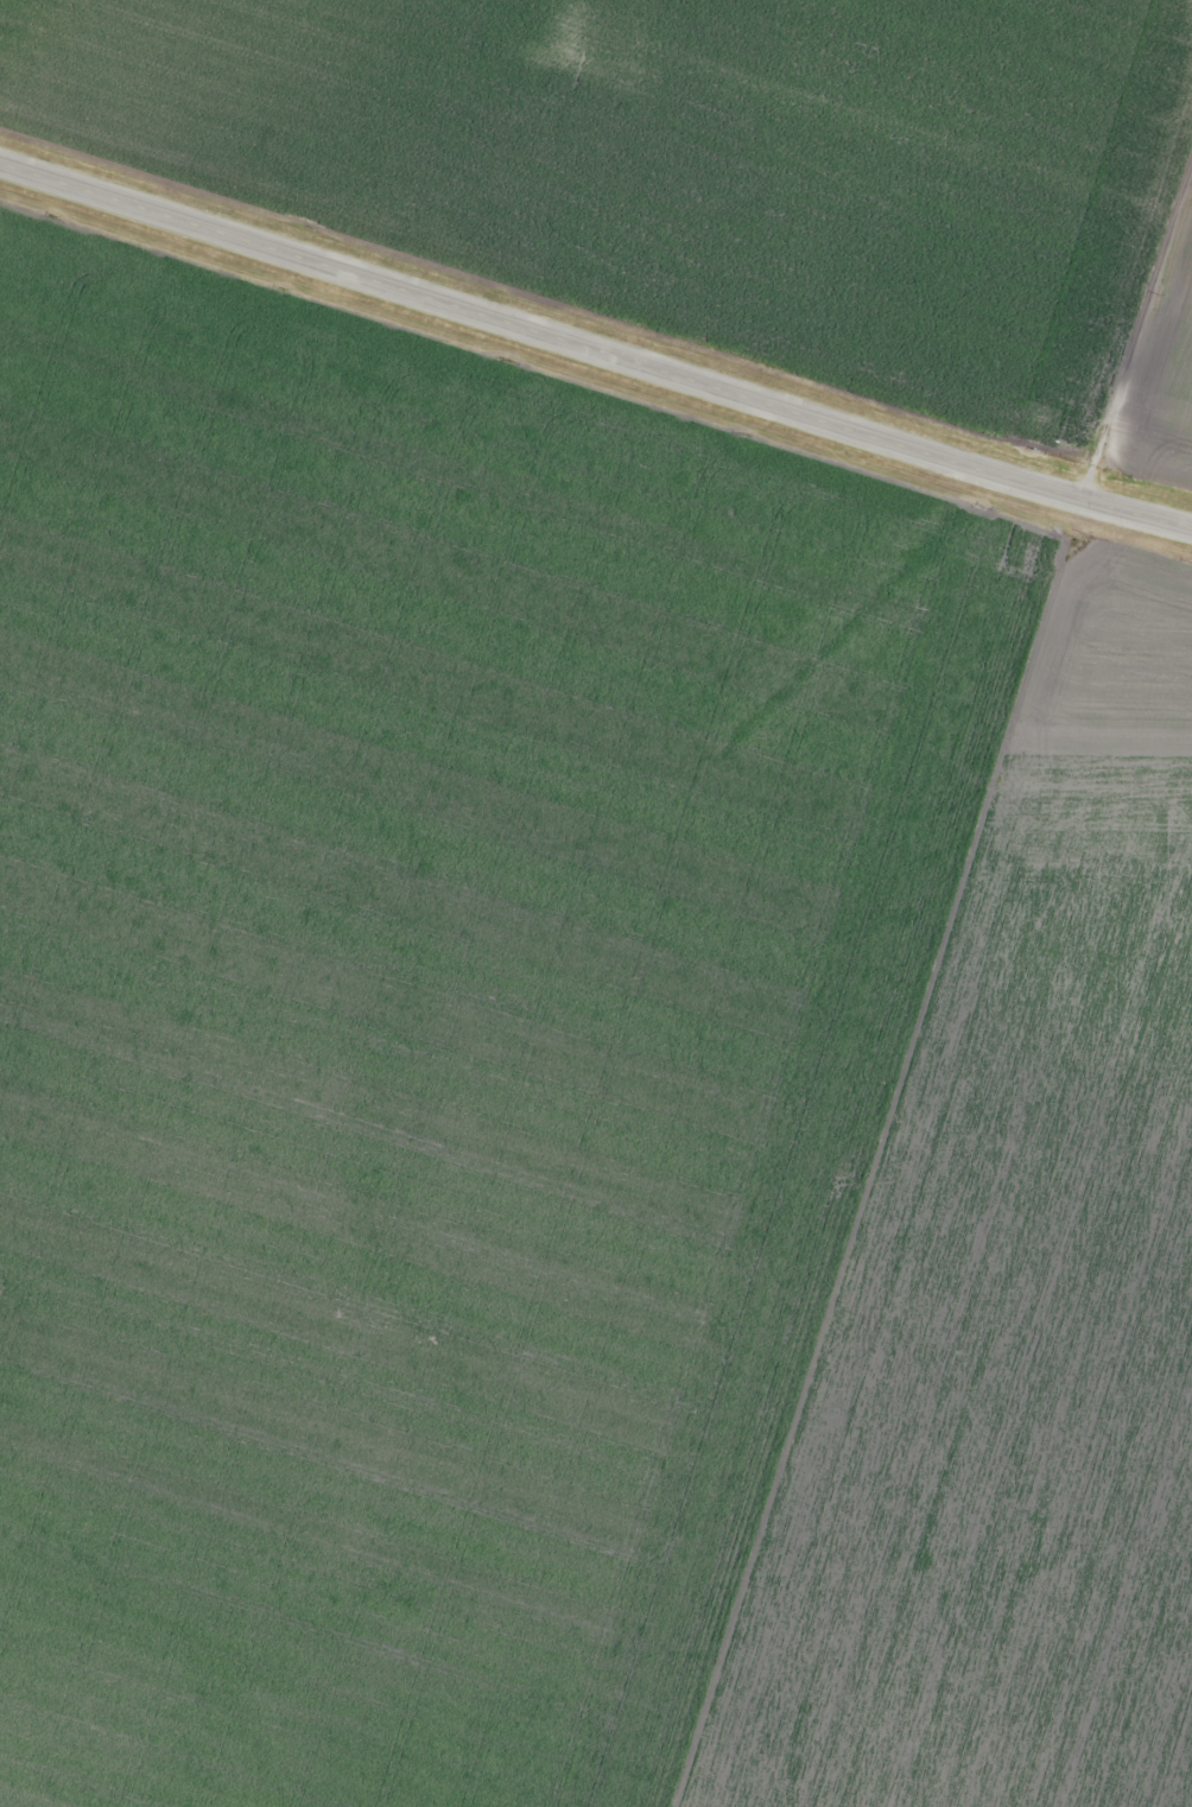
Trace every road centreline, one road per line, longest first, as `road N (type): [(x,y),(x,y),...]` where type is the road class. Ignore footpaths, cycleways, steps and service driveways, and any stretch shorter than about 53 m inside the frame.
road 1 (secondary): [(1191,529),(0,158)]

